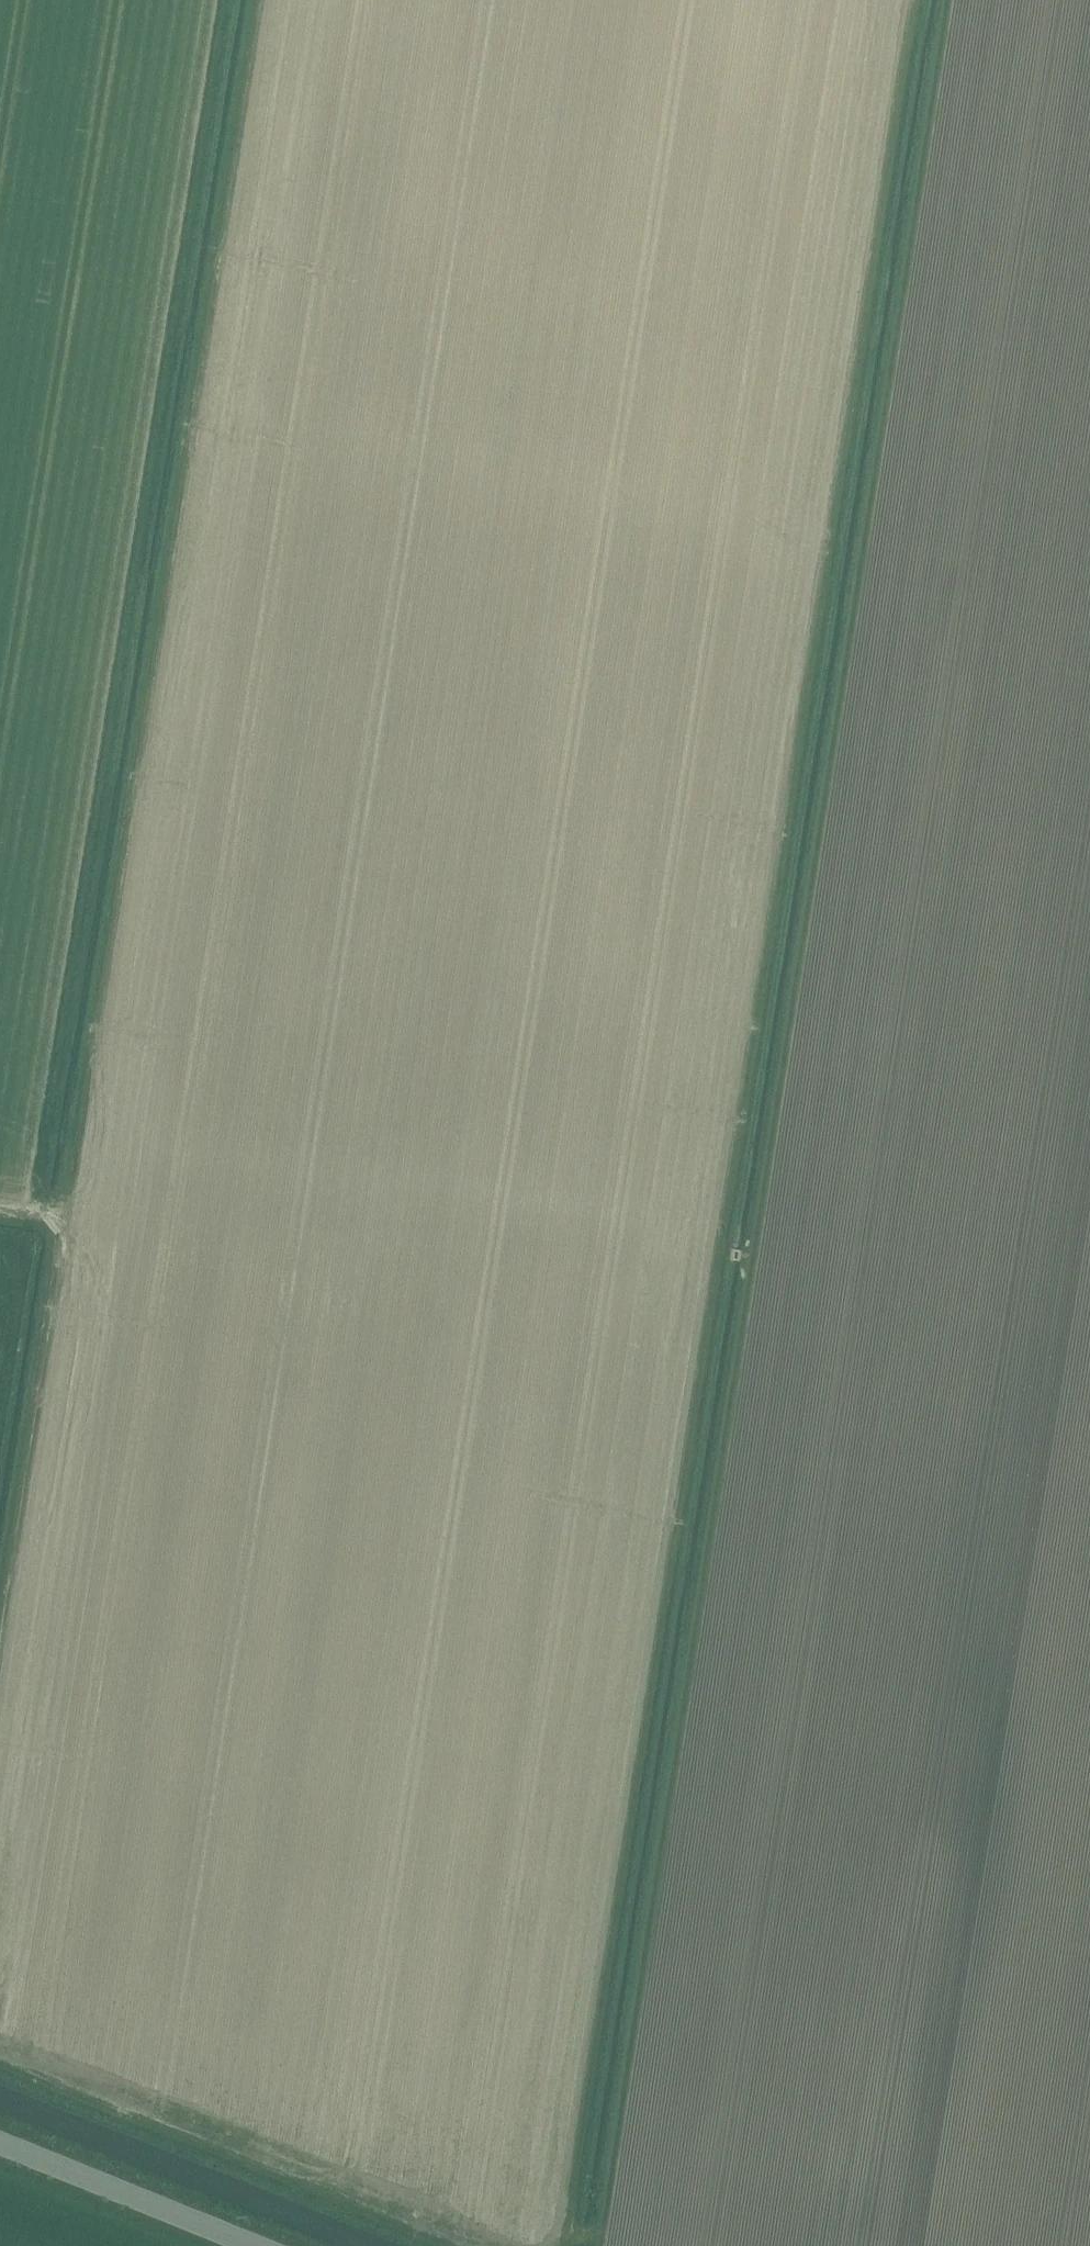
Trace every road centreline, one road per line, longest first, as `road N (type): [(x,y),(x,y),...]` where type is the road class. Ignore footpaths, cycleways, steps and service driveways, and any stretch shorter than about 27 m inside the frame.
road 1 (unclassified): [(257,2245),(0,2142)]

